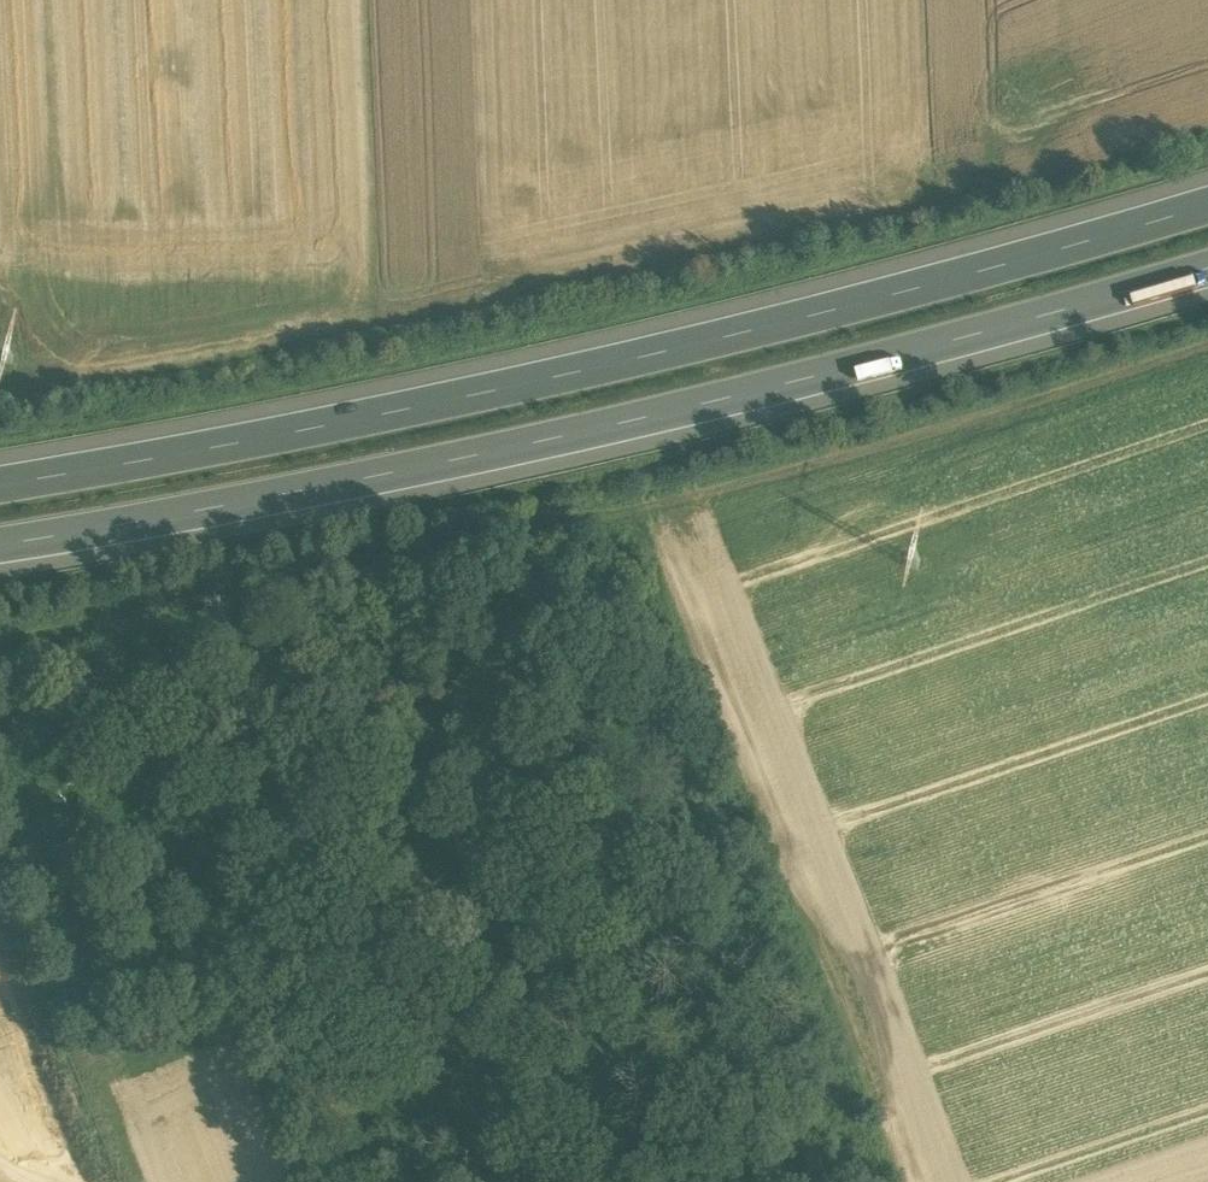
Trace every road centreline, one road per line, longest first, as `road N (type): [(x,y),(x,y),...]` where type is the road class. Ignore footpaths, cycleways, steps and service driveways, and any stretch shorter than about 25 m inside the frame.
road 1 (track): [(0,642),(634,512),(838,459),(1207,346)]
road 2 (motorway): [(0,560),(229,525),(997,347),(1207,281)]
road 3 (motorway): [(1207,217),(452,400),(0,484)]

